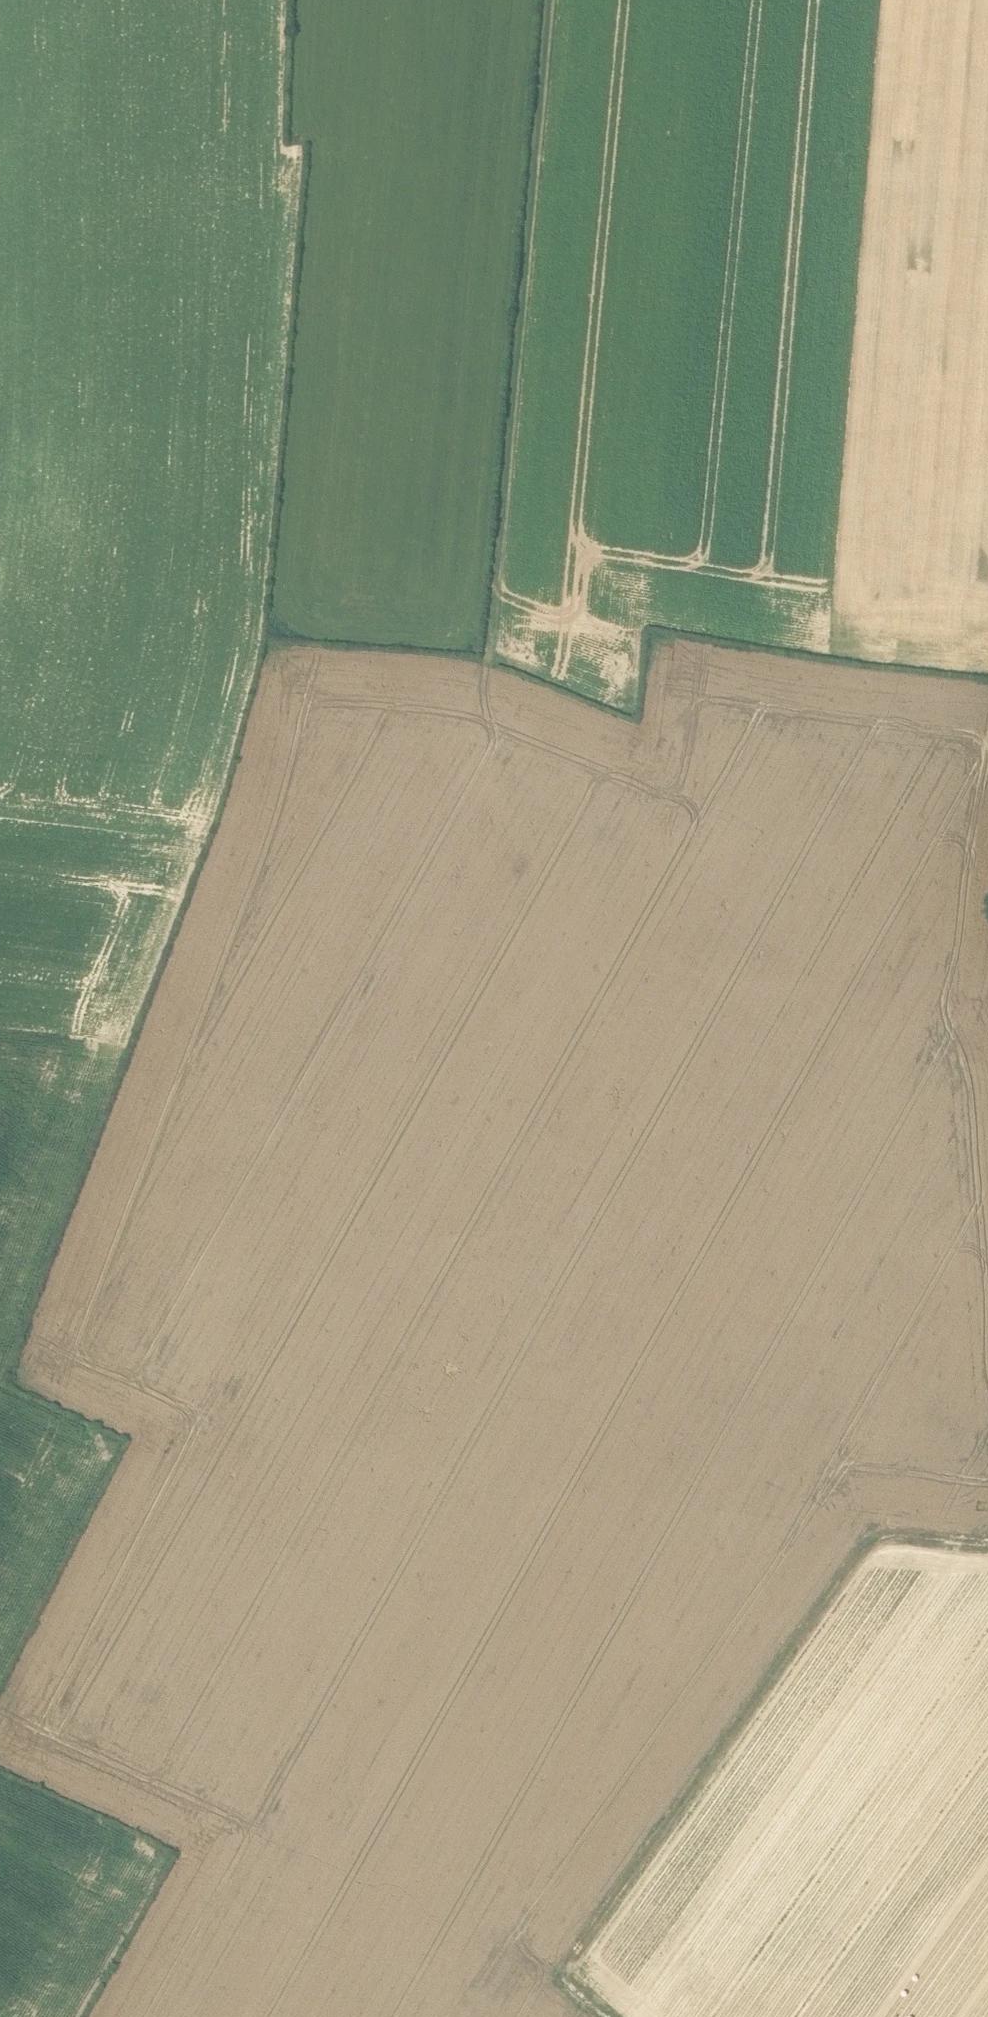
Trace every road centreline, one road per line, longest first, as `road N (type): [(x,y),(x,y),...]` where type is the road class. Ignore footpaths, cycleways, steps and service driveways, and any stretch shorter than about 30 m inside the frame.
road 1 (track): [(987,1539),(887,1531),(850,1558),(555,1983),(603,2016)]

